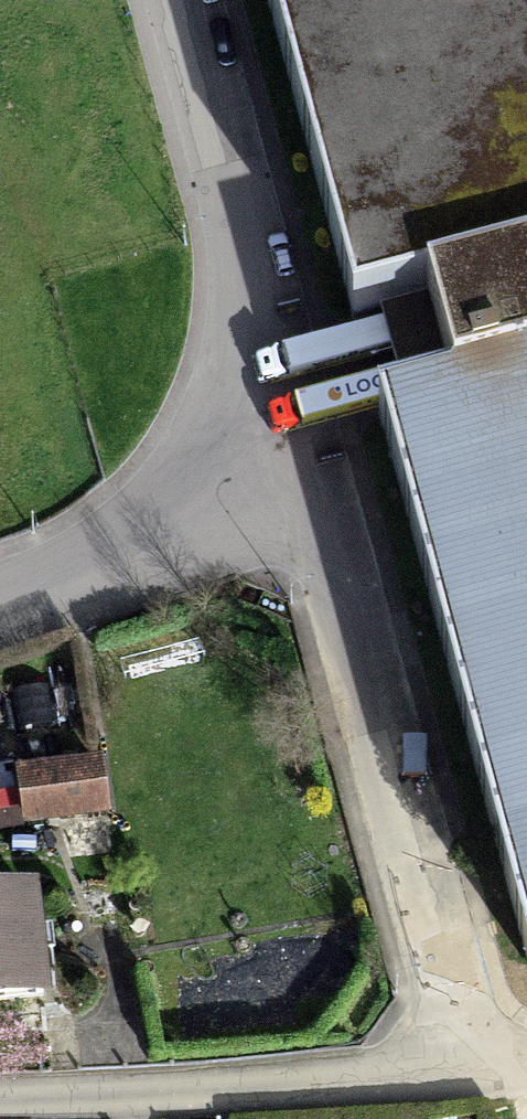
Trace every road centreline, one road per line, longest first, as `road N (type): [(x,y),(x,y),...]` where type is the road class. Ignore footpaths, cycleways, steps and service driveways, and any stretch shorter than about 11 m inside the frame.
road 1 (residential): [(447,1075),(460,1005),(310,482)]
road 2 (residential): [(310,482),(174,0)]
road 3 (residential): [(447,1075),(197,1093),(0,1096)]
road 4 (residential): [(310,482),(0,606)]

